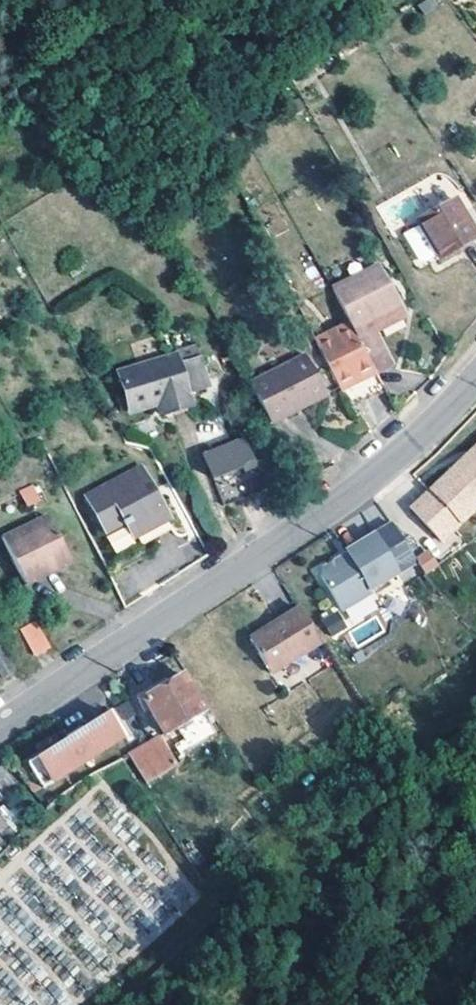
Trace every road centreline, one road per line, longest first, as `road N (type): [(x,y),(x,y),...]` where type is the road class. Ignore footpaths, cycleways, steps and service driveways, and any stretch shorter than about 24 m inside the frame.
road 1 (secondary): [(0,728),(363,488),(475,386)]

